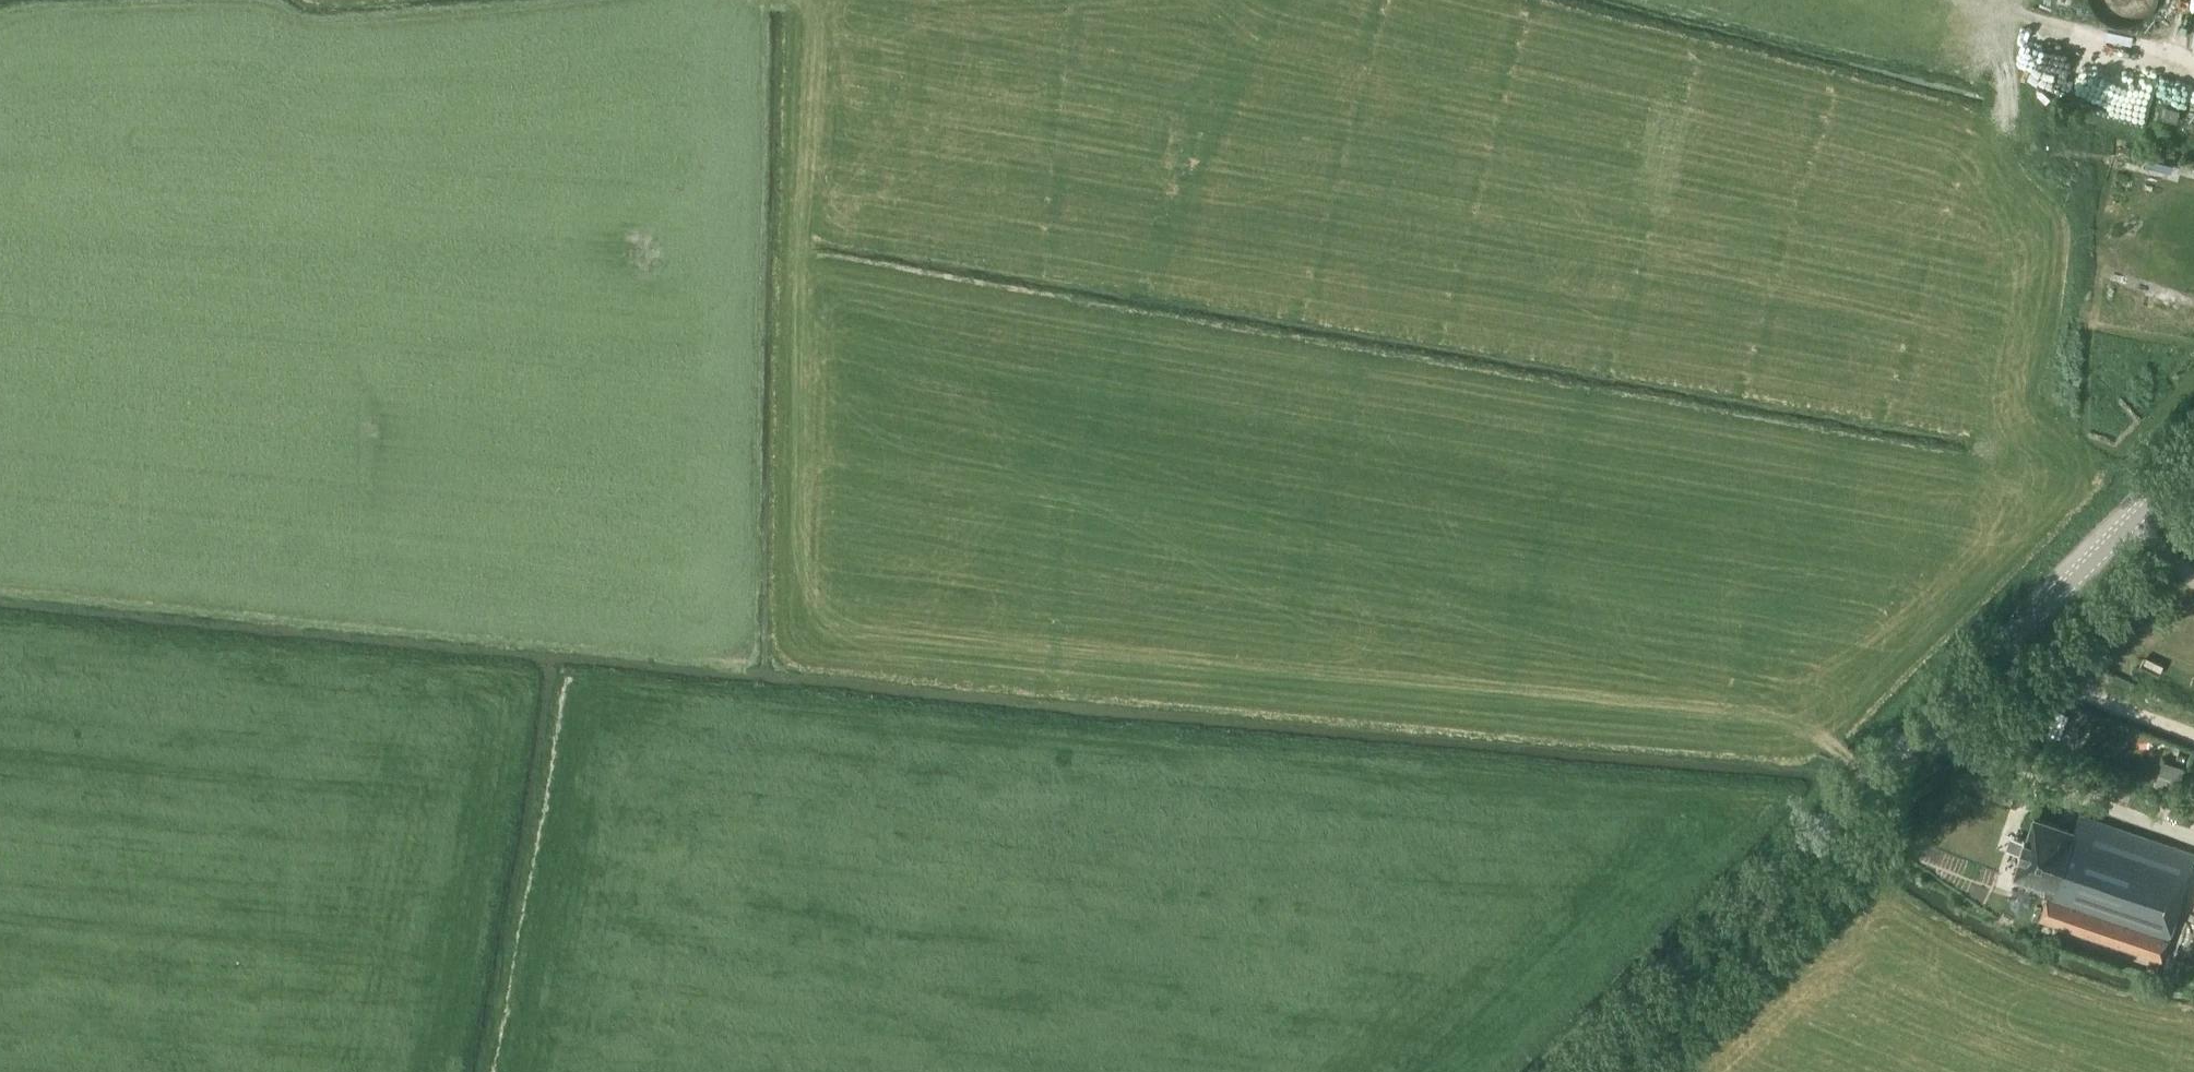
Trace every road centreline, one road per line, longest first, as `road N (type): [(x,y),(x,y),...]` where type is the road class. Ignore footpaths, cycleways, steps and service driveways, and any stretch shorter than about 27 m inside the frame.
road 1 (tertiary): [(1564,1071),(2193,465)]

